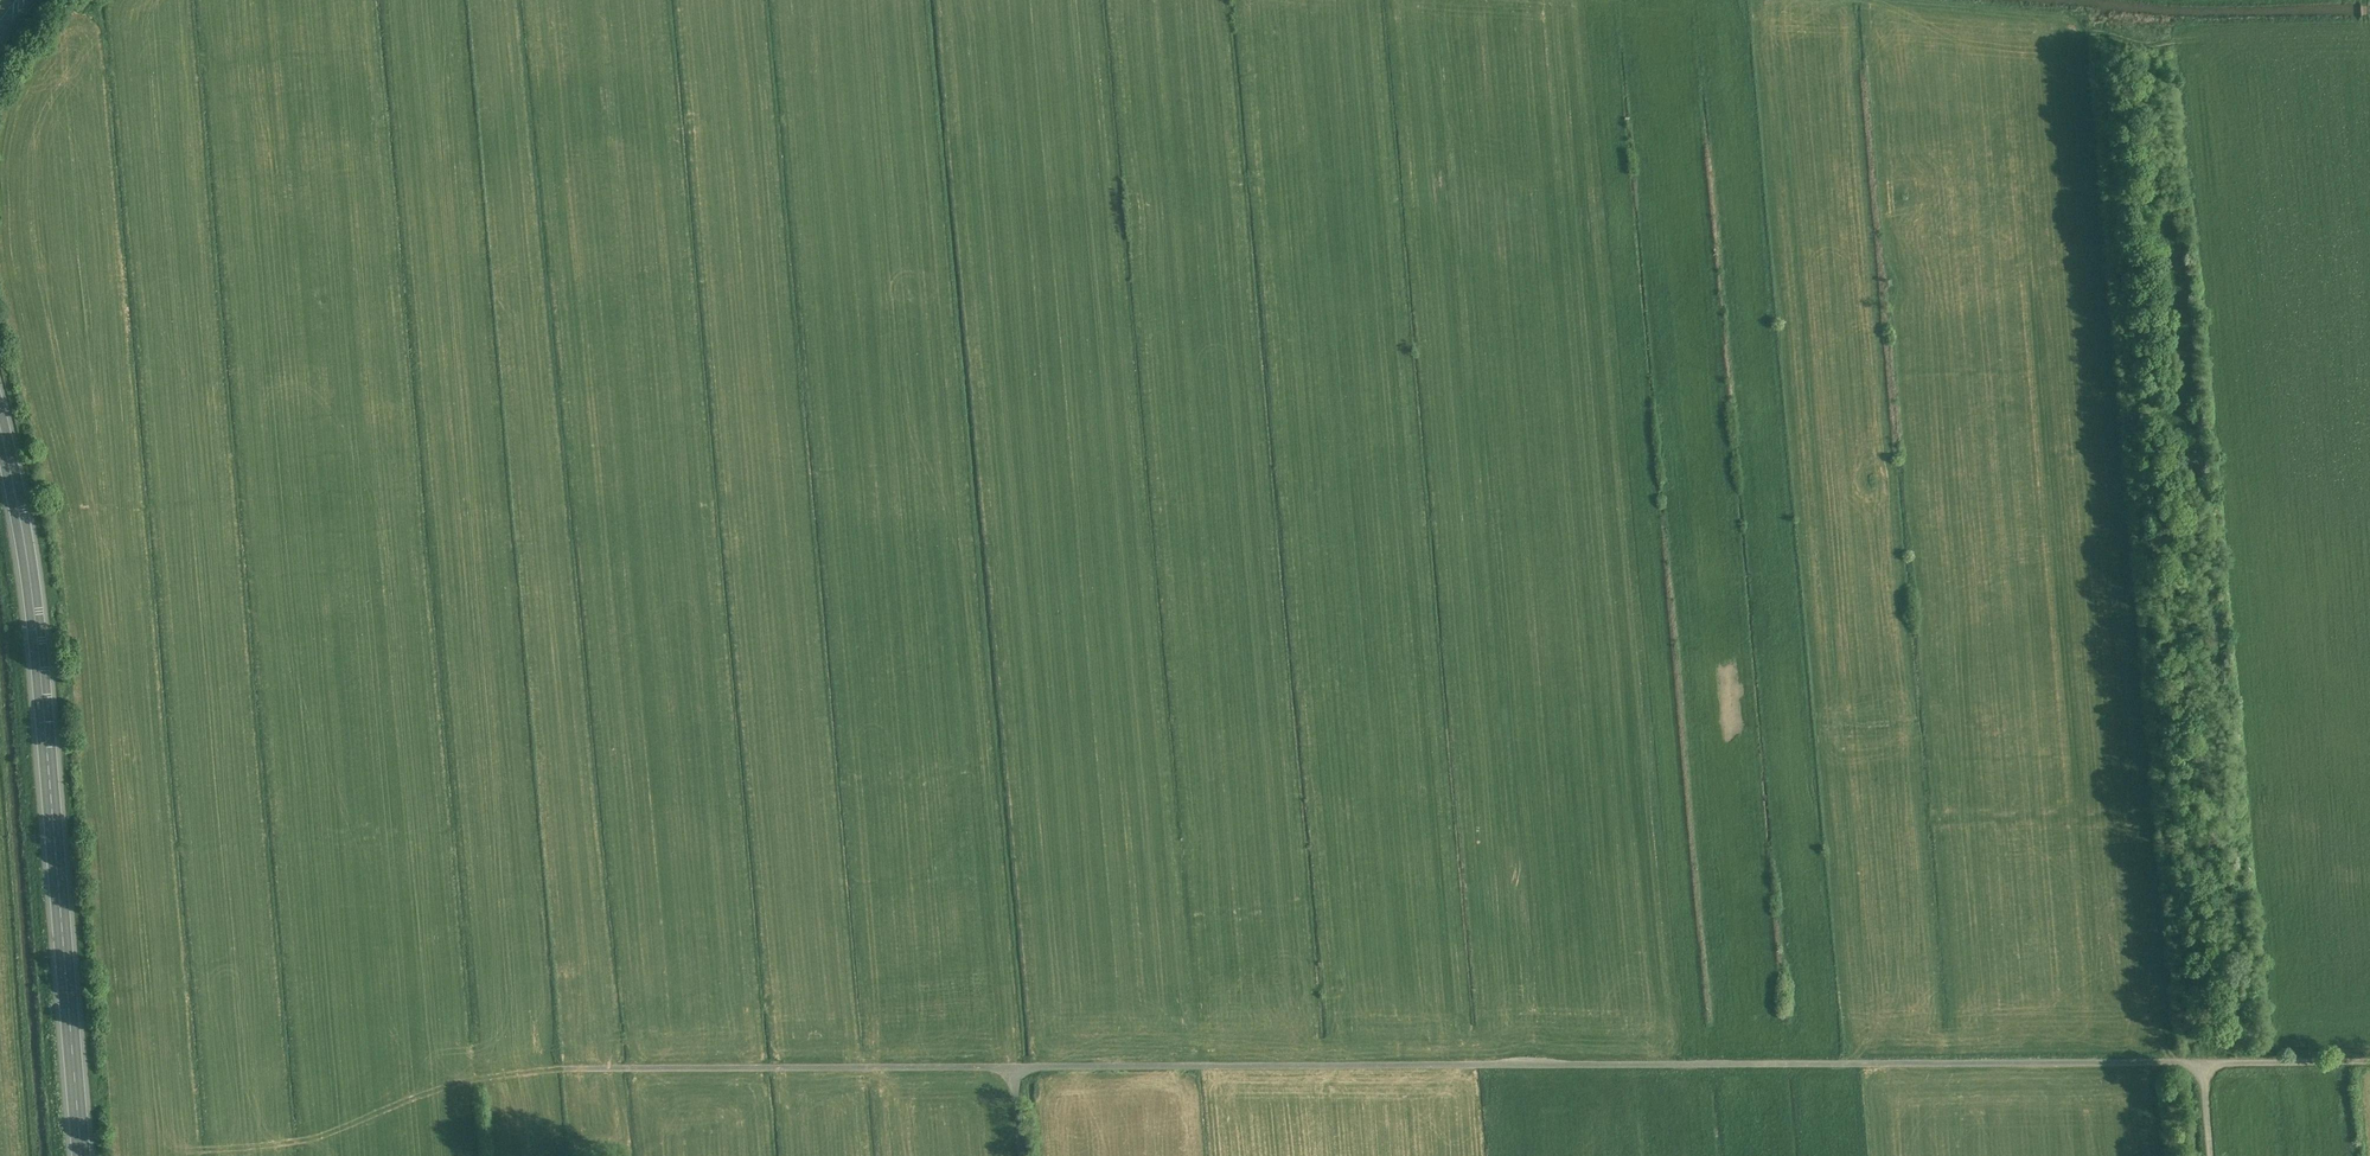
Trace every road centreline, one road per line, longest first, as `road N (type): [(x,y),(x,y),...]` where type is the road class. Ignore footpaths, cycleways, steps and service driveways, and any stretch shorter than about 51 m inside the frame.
road 1 (track): [(565,1068),(2369,1057)]
road 2 (primary): [(82,1155),(32,598),(0,427)]
road 3 (track): [(565,1068),(471,1078),(326,1135),(187,1151)]

